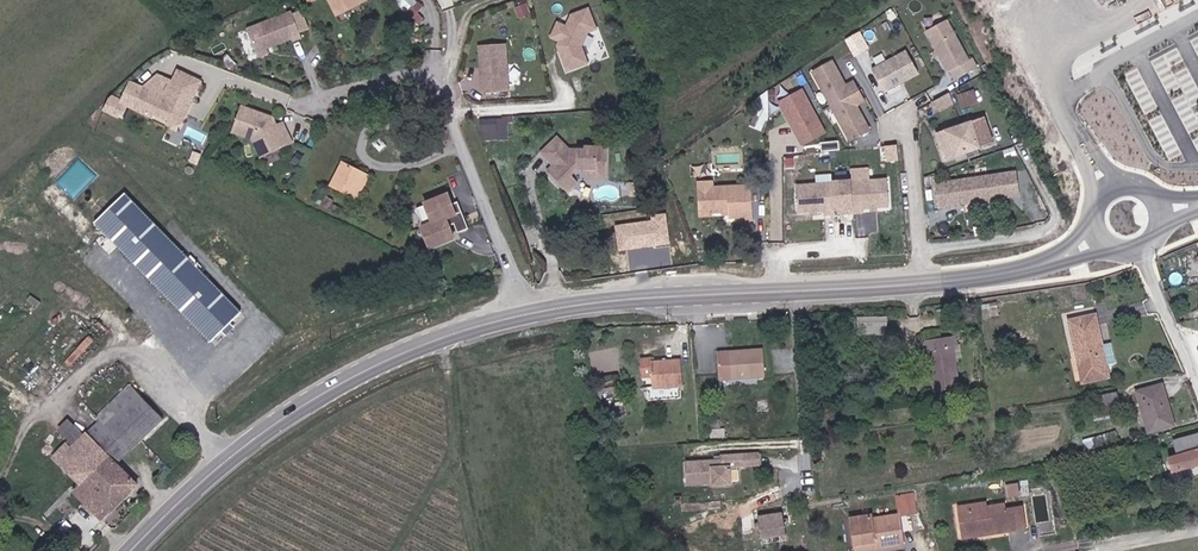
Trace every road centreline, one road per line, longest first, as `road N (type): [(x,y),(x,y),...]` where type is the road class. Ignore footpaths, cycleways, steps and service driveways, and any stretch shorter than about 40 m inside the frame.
road 1 (secondary): [(1104,238),(1029,270),(922,285),(539,307),(413,332),(271,403),(121,550)]
road 2 (residential): [(1138,248),(1197,379)]

